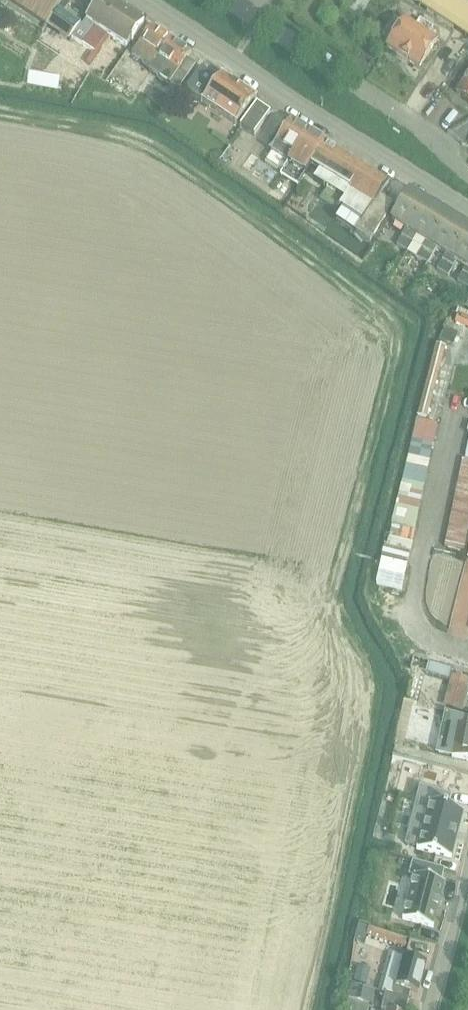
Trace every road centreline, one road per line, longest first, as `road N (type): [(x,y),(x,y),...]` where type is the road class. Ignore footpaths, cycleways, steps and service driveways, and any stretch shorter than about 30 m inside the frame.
road 1 (tertiary): [(467,209),(142,0)]
road 2 (residential): [(467,174),(430,134),(252,13)]
road 3 (unclassified): [(432,1009),(467,868)]

